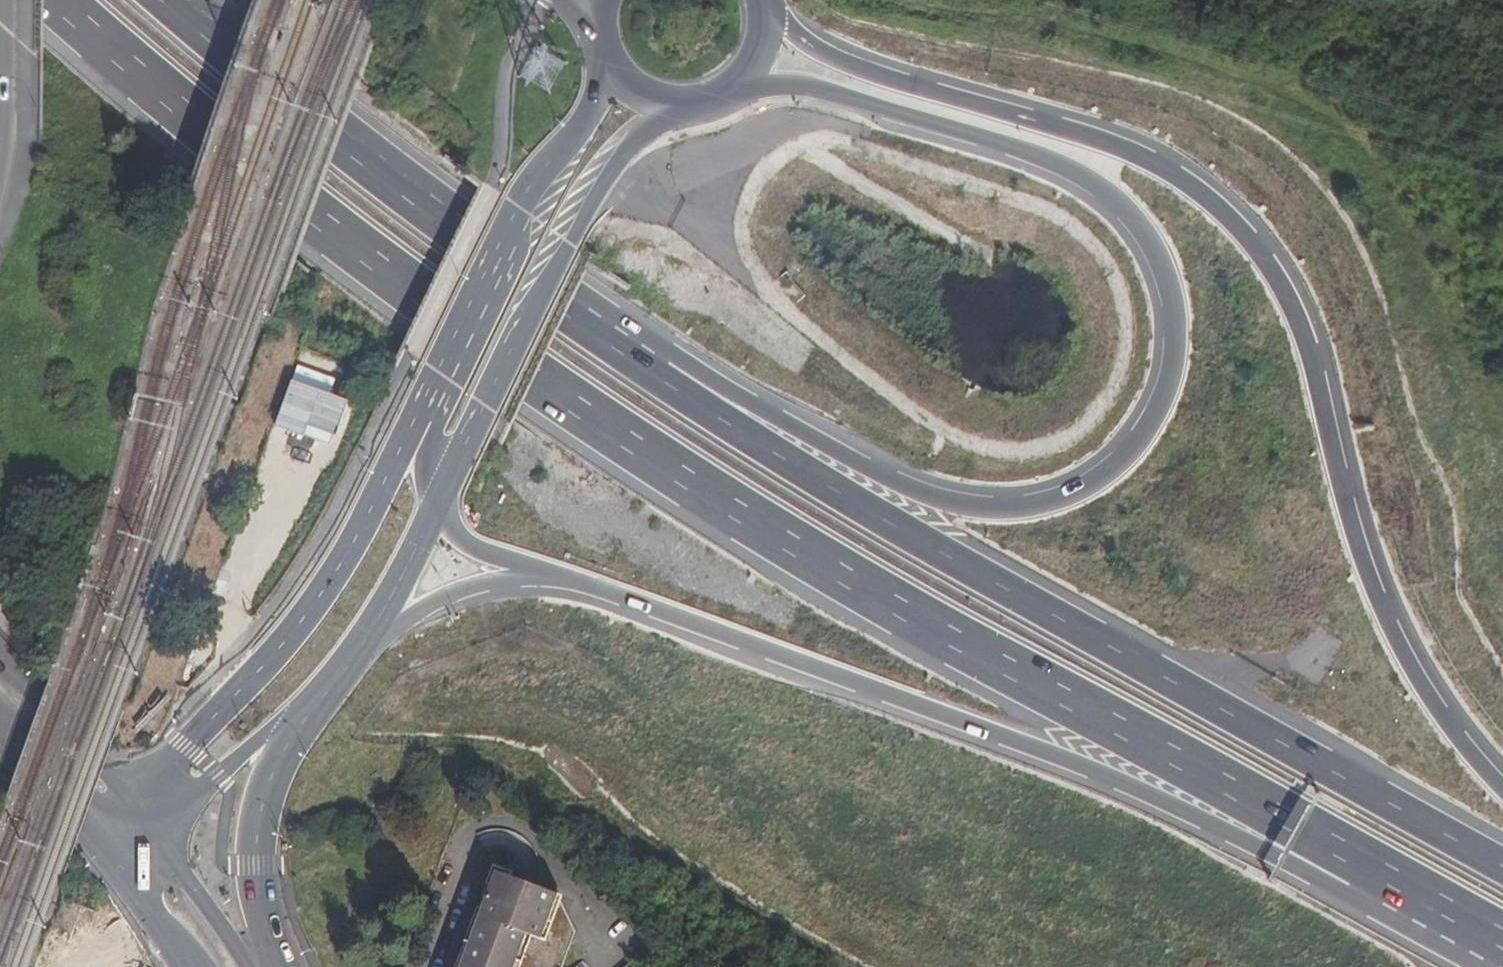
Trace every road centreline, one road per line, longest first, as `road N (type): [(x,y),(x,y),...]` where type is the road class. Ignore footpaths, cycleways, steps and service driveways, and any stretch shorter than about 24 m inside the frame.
road 1 (trunk): [(59,0),(716,496),(872,596),(1193,769),(1363,871)]
road 2 (trunk): [(746,80),(832,91),(1076,169),(1119,201),(1167,273),(1174,358),(1160,404),(1131,448),(1085,484),(989,508),(870,475),(673,387)]
road 3 (trunk): [(1502,785),(1457,737),(1387,621),(1355,534),(1314,360),(1290,295),(1239,223),(1174,173),(1087,134),(840,59),(770,0)]
road 4 (trunk): [(1502,863),(869,509),(673,387)]
road 5 (trunk): [(543,546),(661,583),(906,680),(1319,875),(1363,871)]
road 6 (trunk): [(673,387),(351,147),(171,0)]
road 7 (secondary): [(427,400),(374,508),(292,633),(120,798)]
road 8 (secondary): [(435,466),(569,195),(674,105)]
road 9 (secondary): [(606,56),(578,126),(518,207),(427,400)]
road 10 (secondary): [(279,966),(257,864),(285,721)]
road 11 (secondary): [(285,721),(382,616),(414,544)]
road 12 (tertiary): [(120,798),(0,667)]
road 13 (secondary): [(157,832),(285,721)]
road 14 (unclassified): [(0,166),(8,0)]
road 15 (tertiary): [(250,966),(157,832)]
road 16 (trunk): [(1363,871),(1502,944)]
road 17 (secondary): [(0,734),(105,844)]
road 18 (secondary): [(105,844),(188,966)]
road 19 (trunk): [(435,466),(543,546)]
road 20 (trunk): [(414,544),(543,546)]

